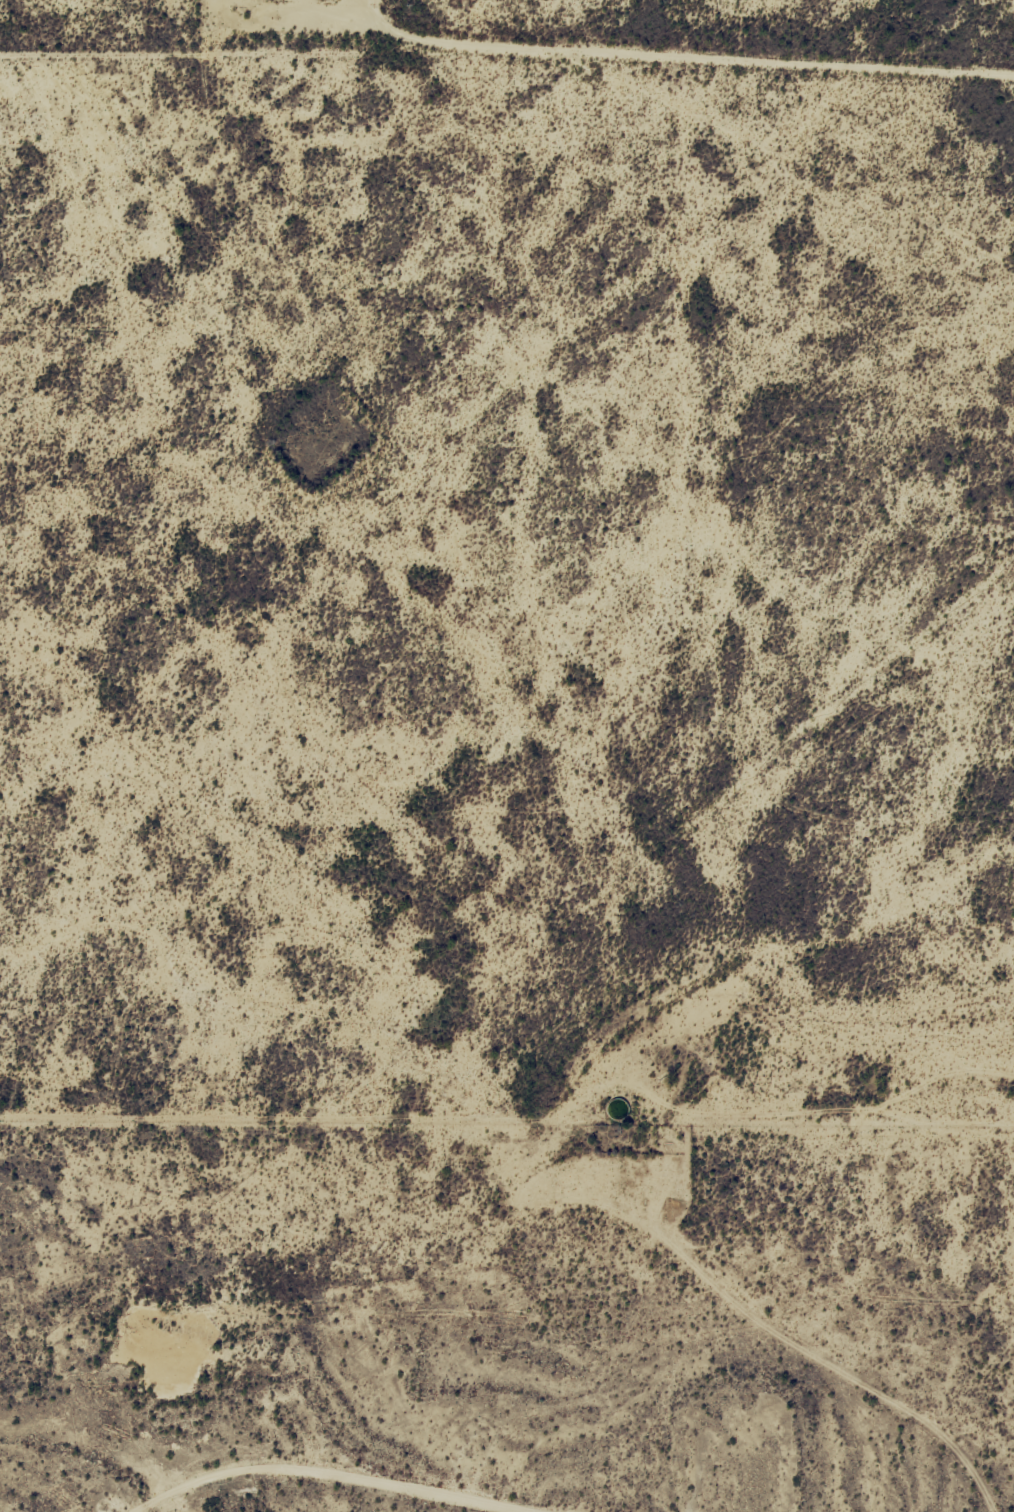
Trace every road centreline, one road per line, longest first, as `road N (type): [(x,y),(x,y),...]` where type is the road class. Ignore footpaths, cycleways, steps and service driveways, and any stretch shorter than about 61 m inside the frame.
road 1 (track): [(1013,1074),(798,1064),(704,1089),(645,1134),(635,1194),(853,1403),(945,1511)]

